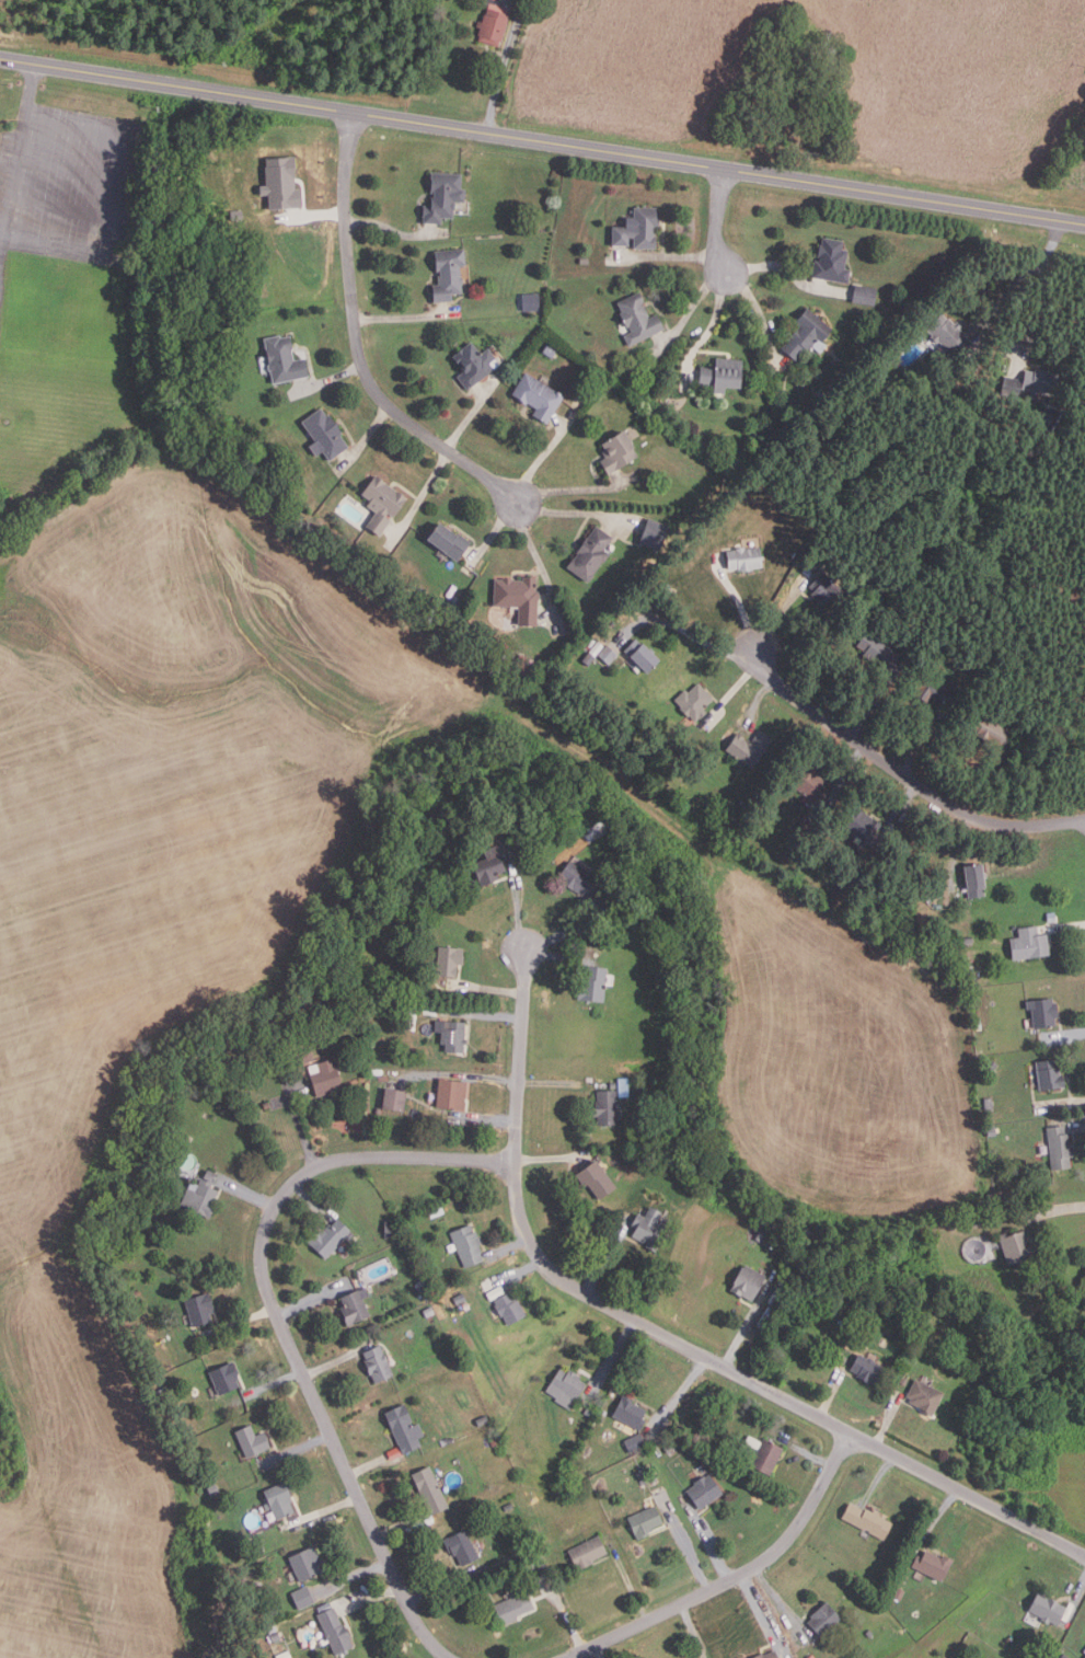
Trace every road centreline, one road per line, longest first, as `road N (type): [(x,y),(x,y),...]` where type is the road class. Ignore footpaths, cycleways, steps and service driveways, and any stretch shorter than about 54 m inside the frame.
road 1 (primary): [(0,59),(1084,224)]
road 2 (residential): [(1084,1554),(636,1320),(542,1260),(520,1218),(515,1164),(526,952)]
road 3 (residential): [(515,1164),(331,1161),(292,1182),(263,1239),(277,1317),(420,1628),(448,1657)]
road 4 (residential): [(354,112),(345,216),(363,366),(388,407),(518,498)]
road 5 (residential): [(1084,820),(991,825),(935,801),(778,682),(761,658)]
road 6 (residential): [(569,1657),(774,1554),(850,1434)]

